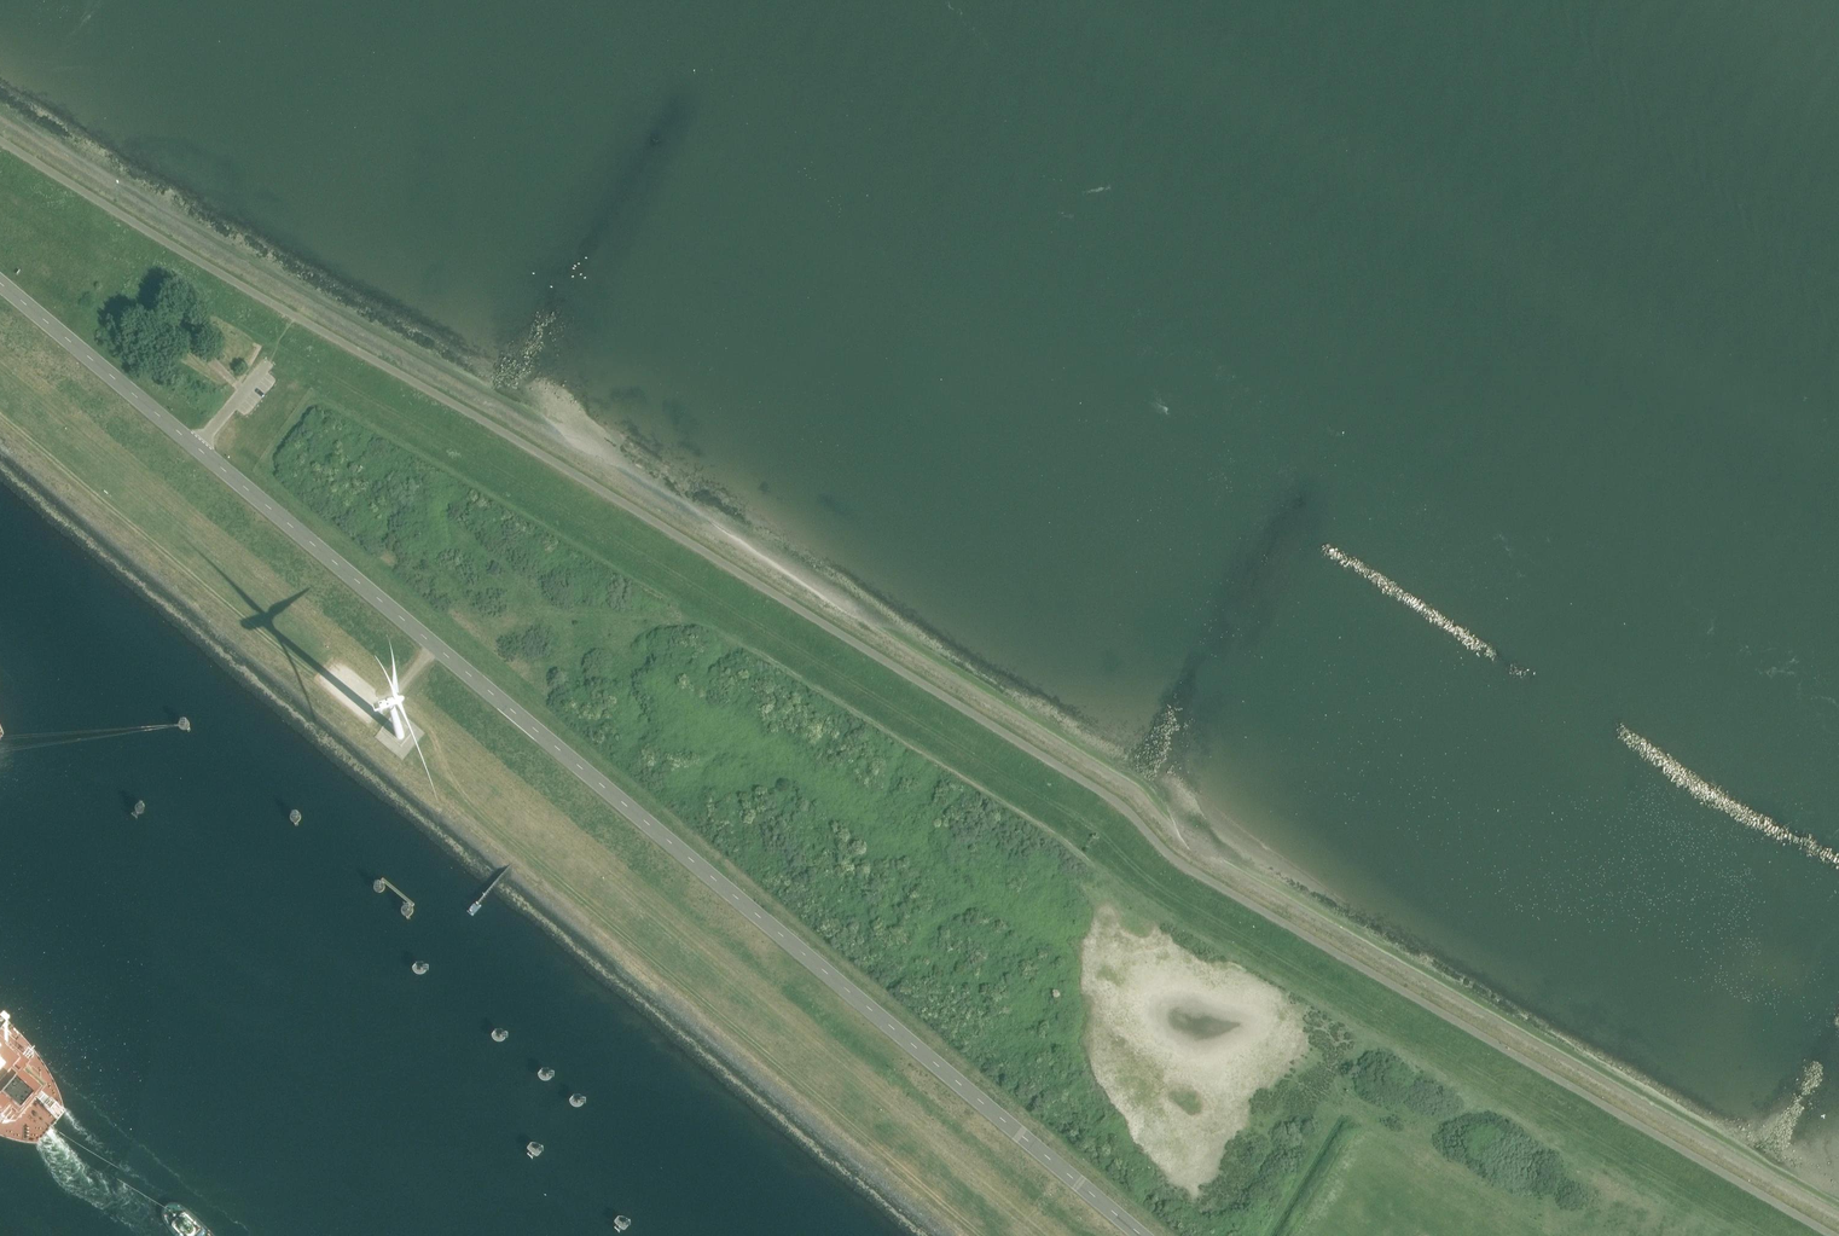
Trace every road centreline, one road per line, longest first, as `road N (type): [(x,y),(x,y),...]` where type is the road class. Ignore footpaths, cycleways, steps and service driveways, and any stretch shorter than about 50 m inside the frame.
road 1 (tertiary): [(1142,1235),(0,282)]

